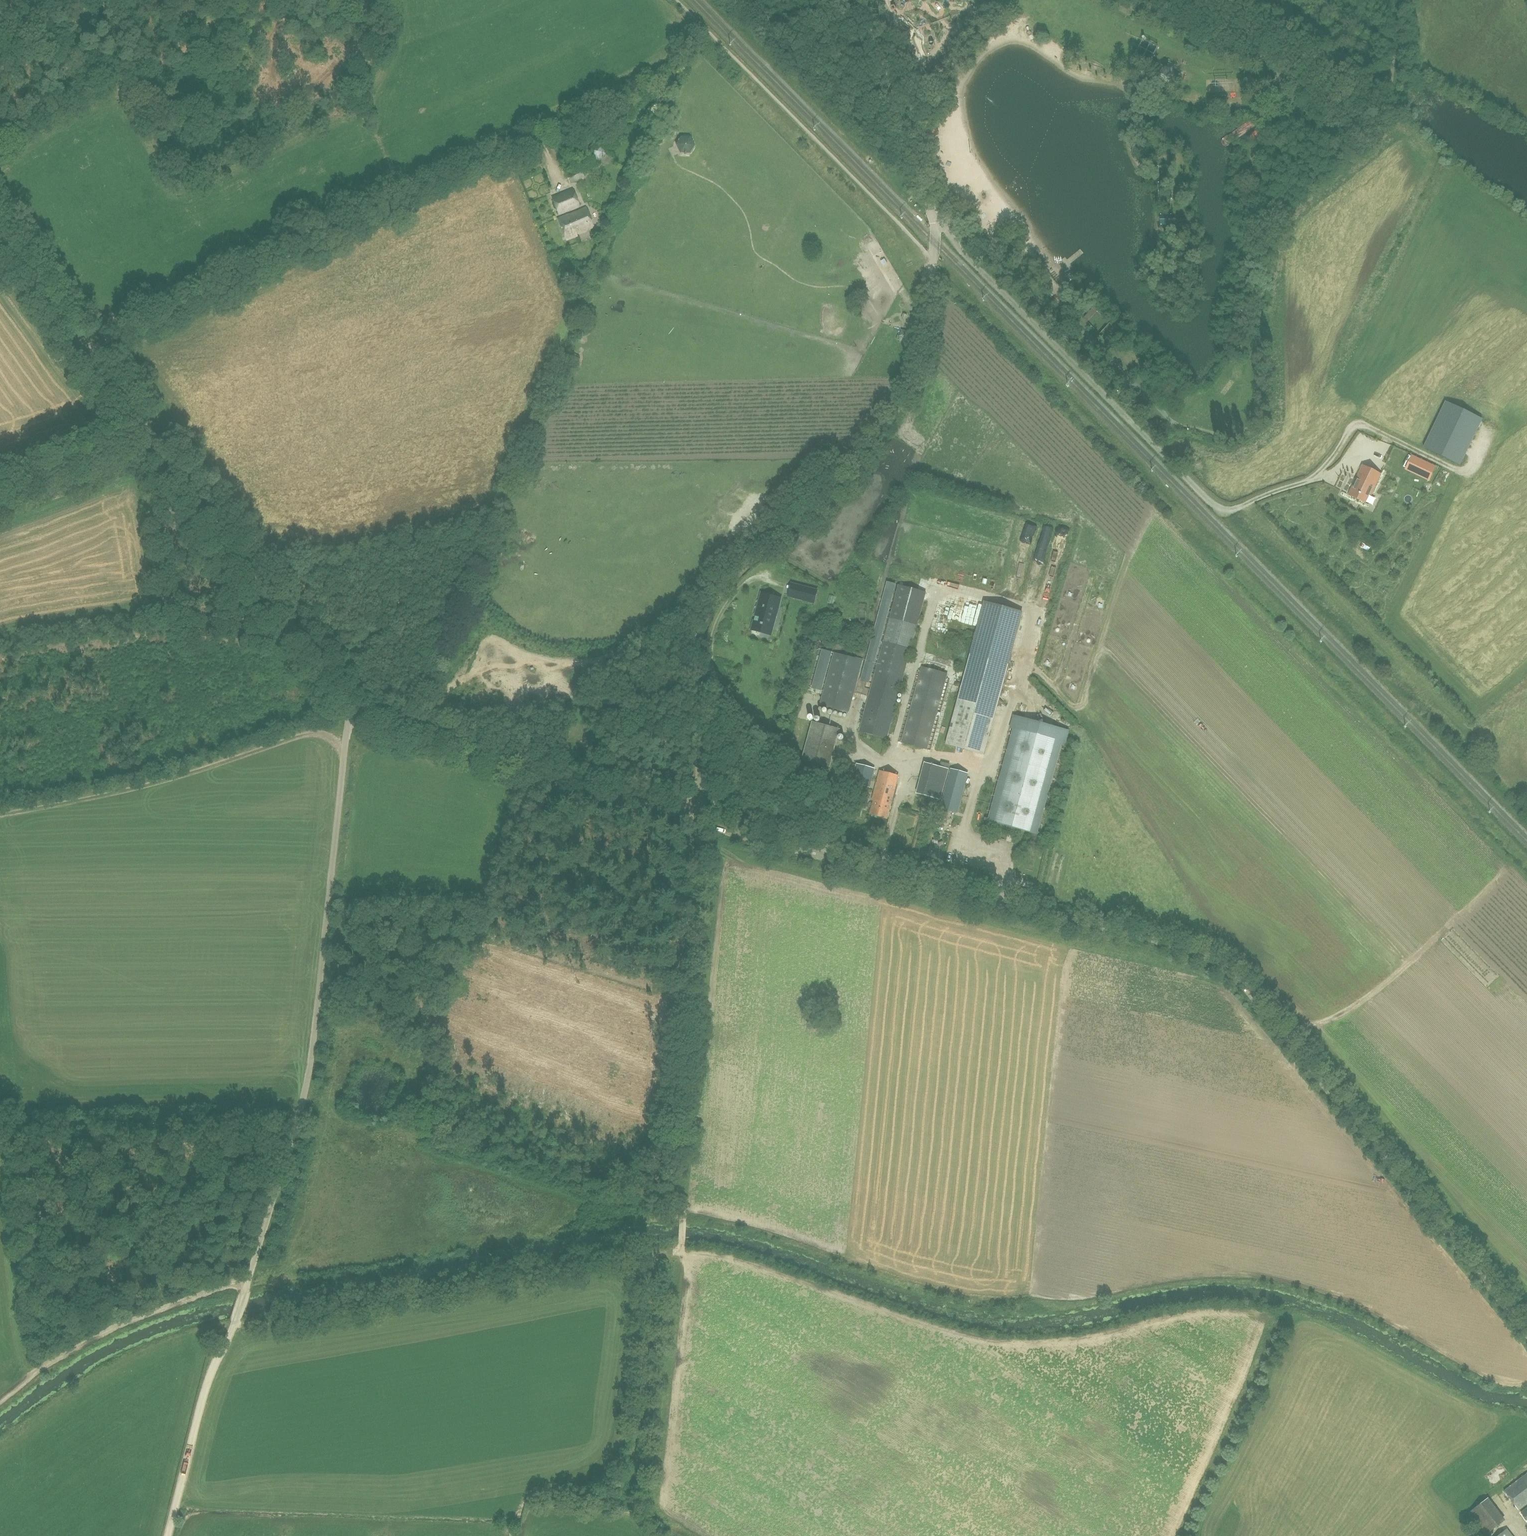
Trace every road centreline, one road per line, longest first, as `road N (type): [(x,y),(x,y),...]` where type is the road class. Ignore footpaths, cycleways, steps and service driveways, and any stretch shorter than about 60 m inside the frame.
road 1 (unclassified): [(1526,1333),(1217,960),(692,817)]
road 2 (unclassified): [(692,817),(350,710),(0,227)]
road 3 (unclassified): [(692,817),(708,751),(695,666),(706,608),(829,485),(898,394),(931,283),(932,202),(860,0)]
road 4 (track): [(169,1535),(206,1391),(235,1324),(305,1091),(350,710)]
road 5 (track): [(0,485),(145,431)]

